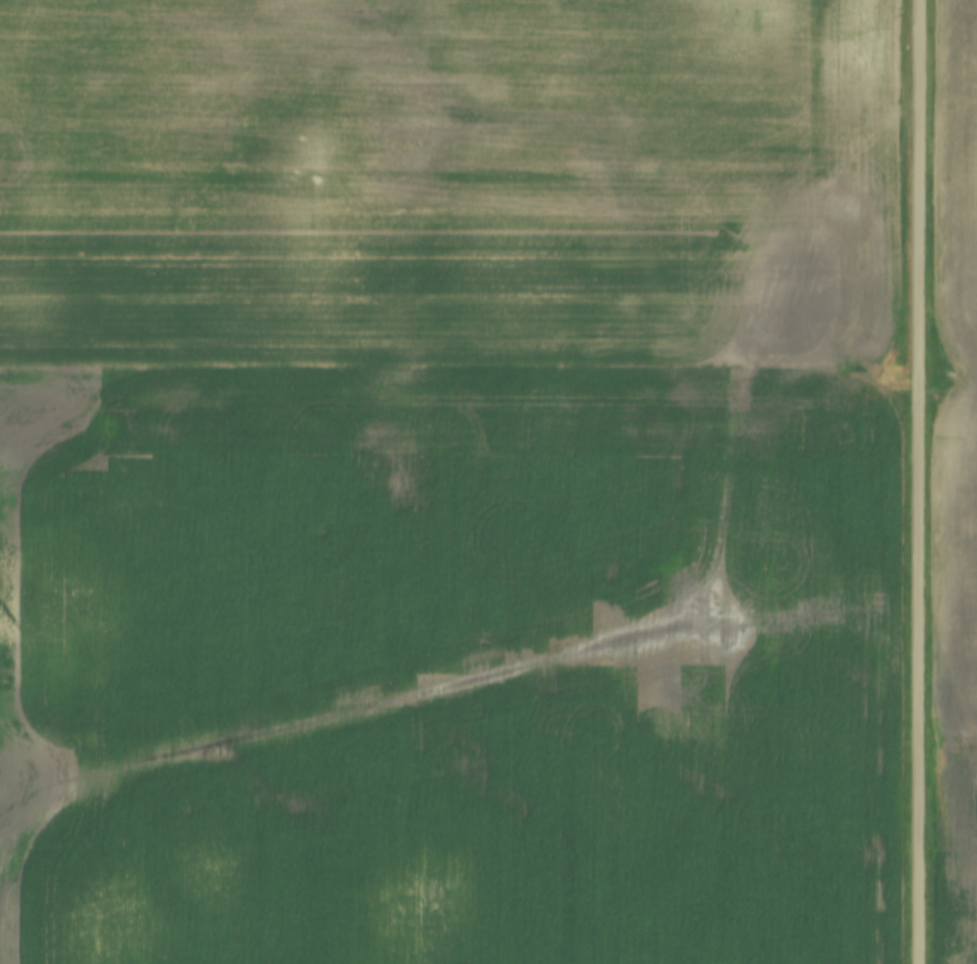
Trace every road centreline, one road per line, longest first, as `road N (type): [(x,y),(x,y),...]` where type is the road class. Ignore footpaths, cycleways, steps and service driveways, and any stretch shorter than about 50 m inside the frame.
road 1 (residential): [(928,963),(928,0)]

